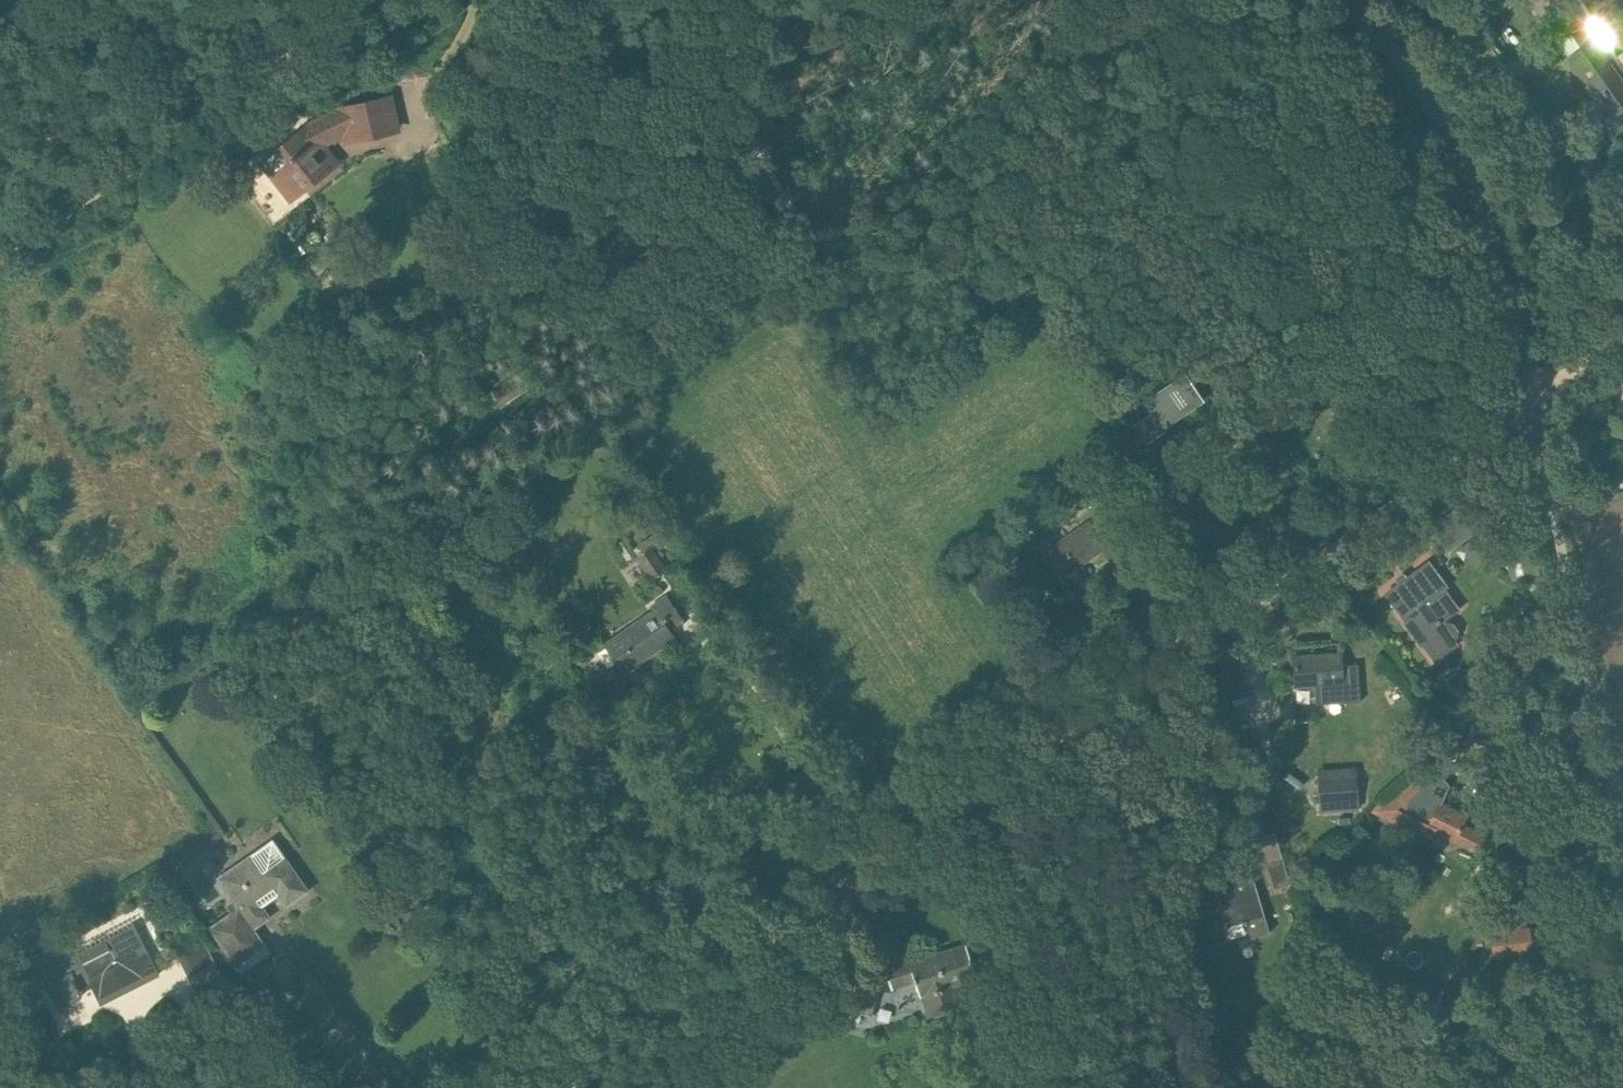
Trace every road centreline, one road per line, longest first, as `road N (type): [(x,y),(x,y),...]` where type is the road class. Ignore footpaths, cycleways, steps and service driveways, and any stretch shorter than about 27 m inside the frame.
road 1 (unclassified): [(561,1087),(1052,737),(1476,454),(1531,404)]
road 2 (unclassified): [(1531,404),(1469,168),(1402,64),(1344,0)]
road 3 (track): [(0,250),(359,0)]
road 4 (unclassified): [(1622,814),(1531,404)]

